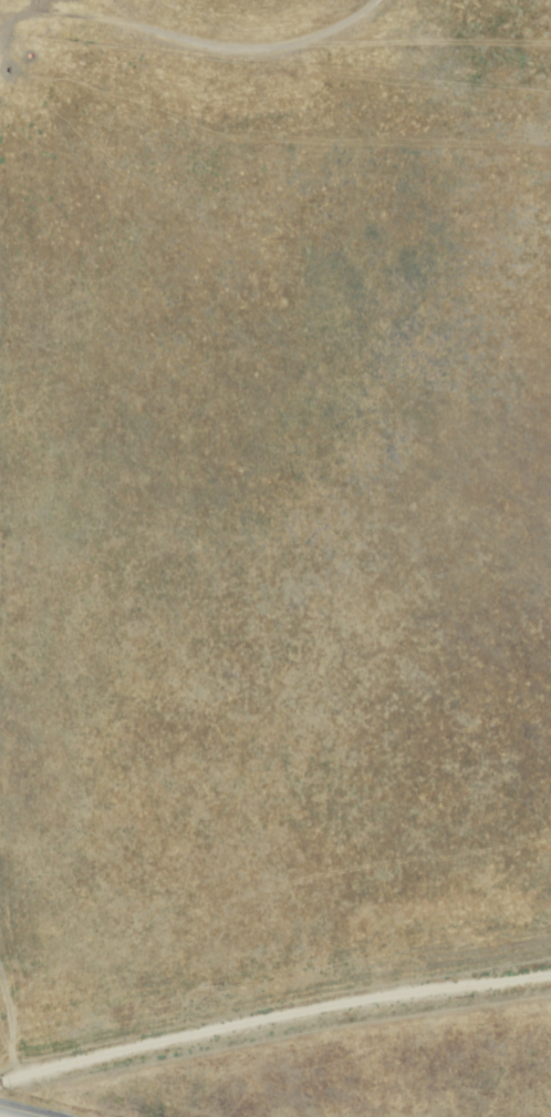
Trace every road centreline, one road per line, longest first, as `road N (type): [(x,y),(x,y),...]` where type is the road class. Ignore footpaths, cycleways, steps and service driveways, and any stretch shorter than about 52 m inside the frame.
road 1 (track): [(0,1078),(292,1008),(550,971)]
road 2 (track): [(83,0),(214,42),(259,47),(312,37),(381,0)]

